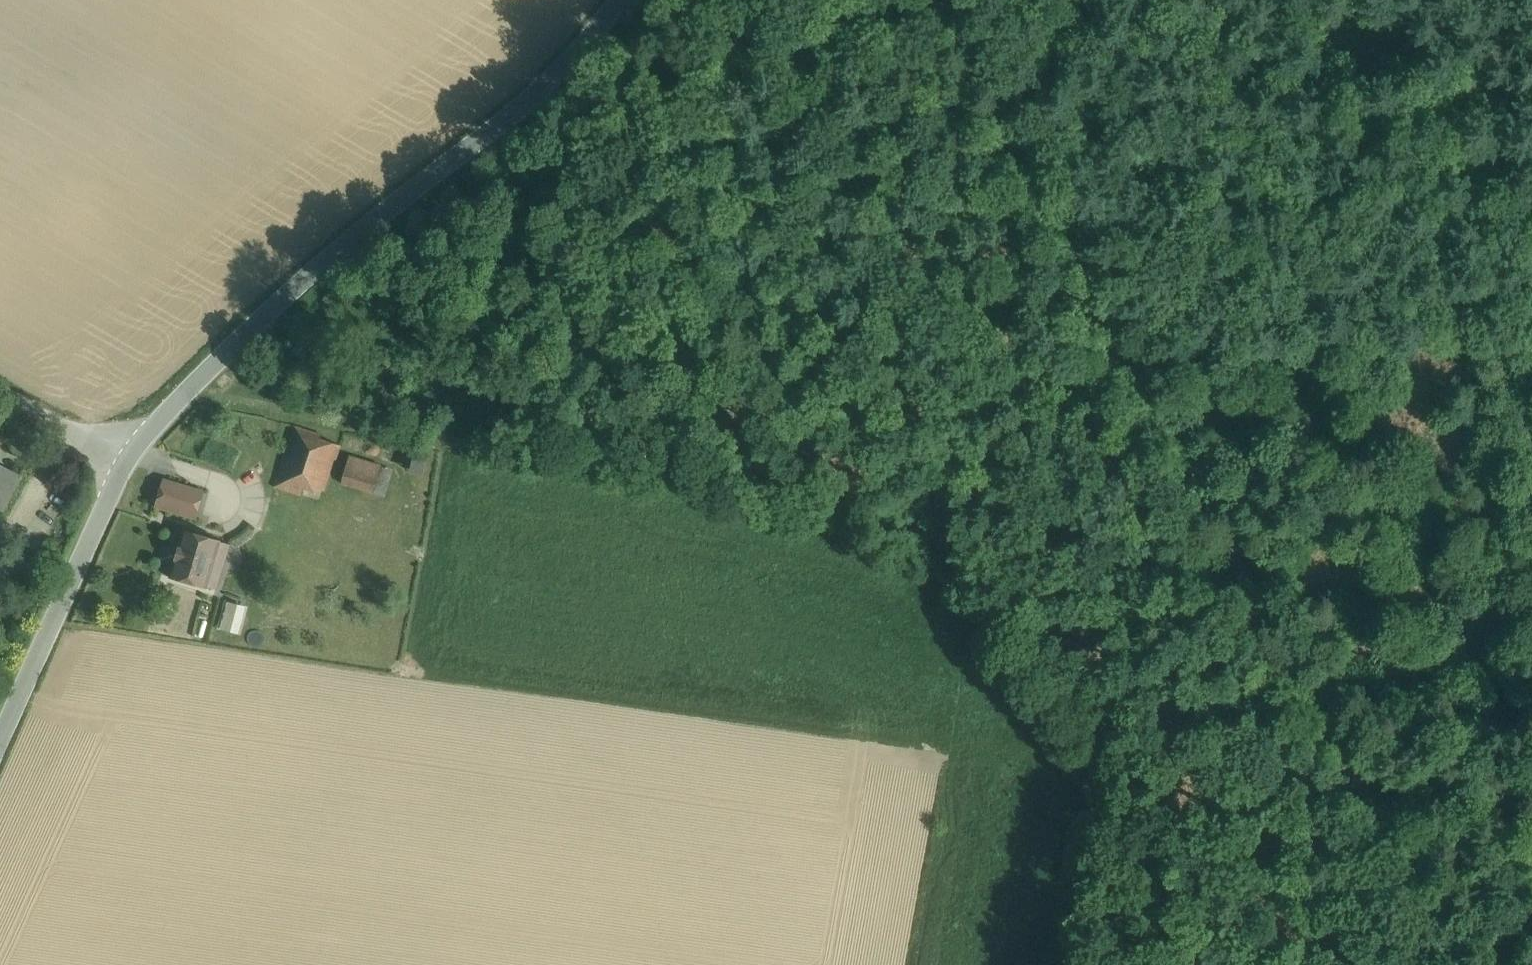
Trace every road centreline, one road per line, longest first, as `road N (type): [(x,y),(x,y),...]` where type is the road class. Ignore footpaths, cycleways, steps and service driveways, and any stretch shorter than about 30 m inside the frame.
road 1 (track): [(1458,964),(936,0)]
road 2 (track): [(301,417),(892,532),(993,611)]
road 3 (track): [(714,0),(856,369),(932,482),(993,611)]
road 4 (tertiary): [(125,454),(269,309),(503,126),(598,30),(616,0)]
road 5 (track): [(511,455),(551,424),(698,395),(856,369),(1119,345)]
road 6 (tertiary): [(0,736),(125,454)]
road 7 (track): [(187,391),(301,417),(269,309)]
road 8 (unclassified): [(125,454),(0,383)]

